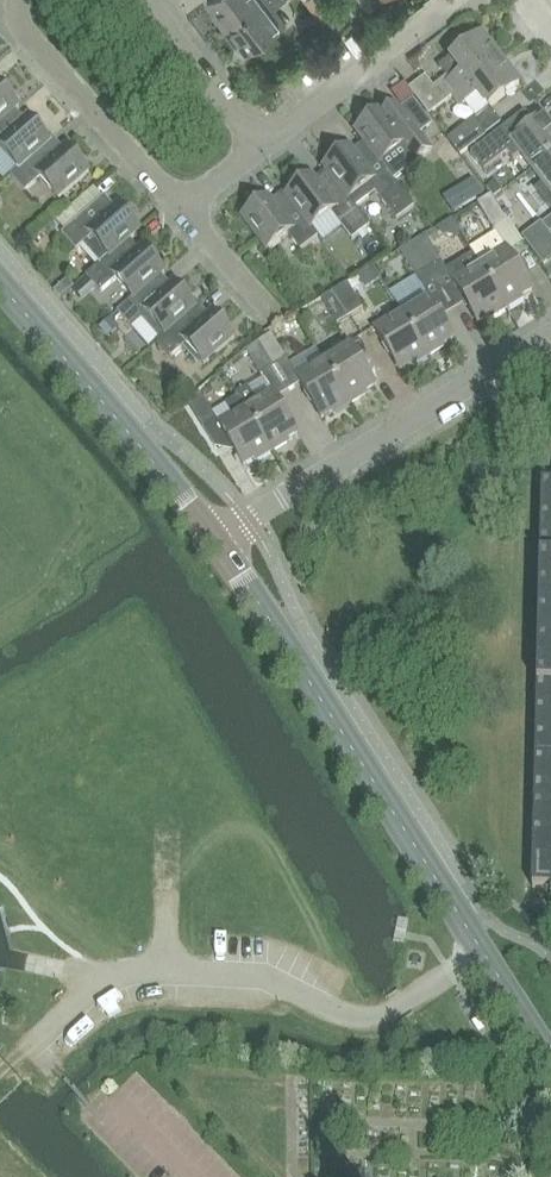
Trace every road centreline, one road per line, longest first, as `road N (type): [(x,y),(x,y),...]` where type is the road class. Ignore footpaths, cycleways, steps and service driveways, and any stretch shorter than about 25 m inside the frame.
road 1 (tertiary): [(550,1056),(215,540)]
road 2 (residential): [(215,540),(550,334)]
road 3 (tertiary): [(215,540),(0,284)]
road 4 (residential): [(181,209),(29,35),(24,0)]
road 5 (residential): [(262,151),(456,0)]
road 6 (residential): [(146,0),(262,151)]
road 7 (residential): [(274,314),(181,209)]

